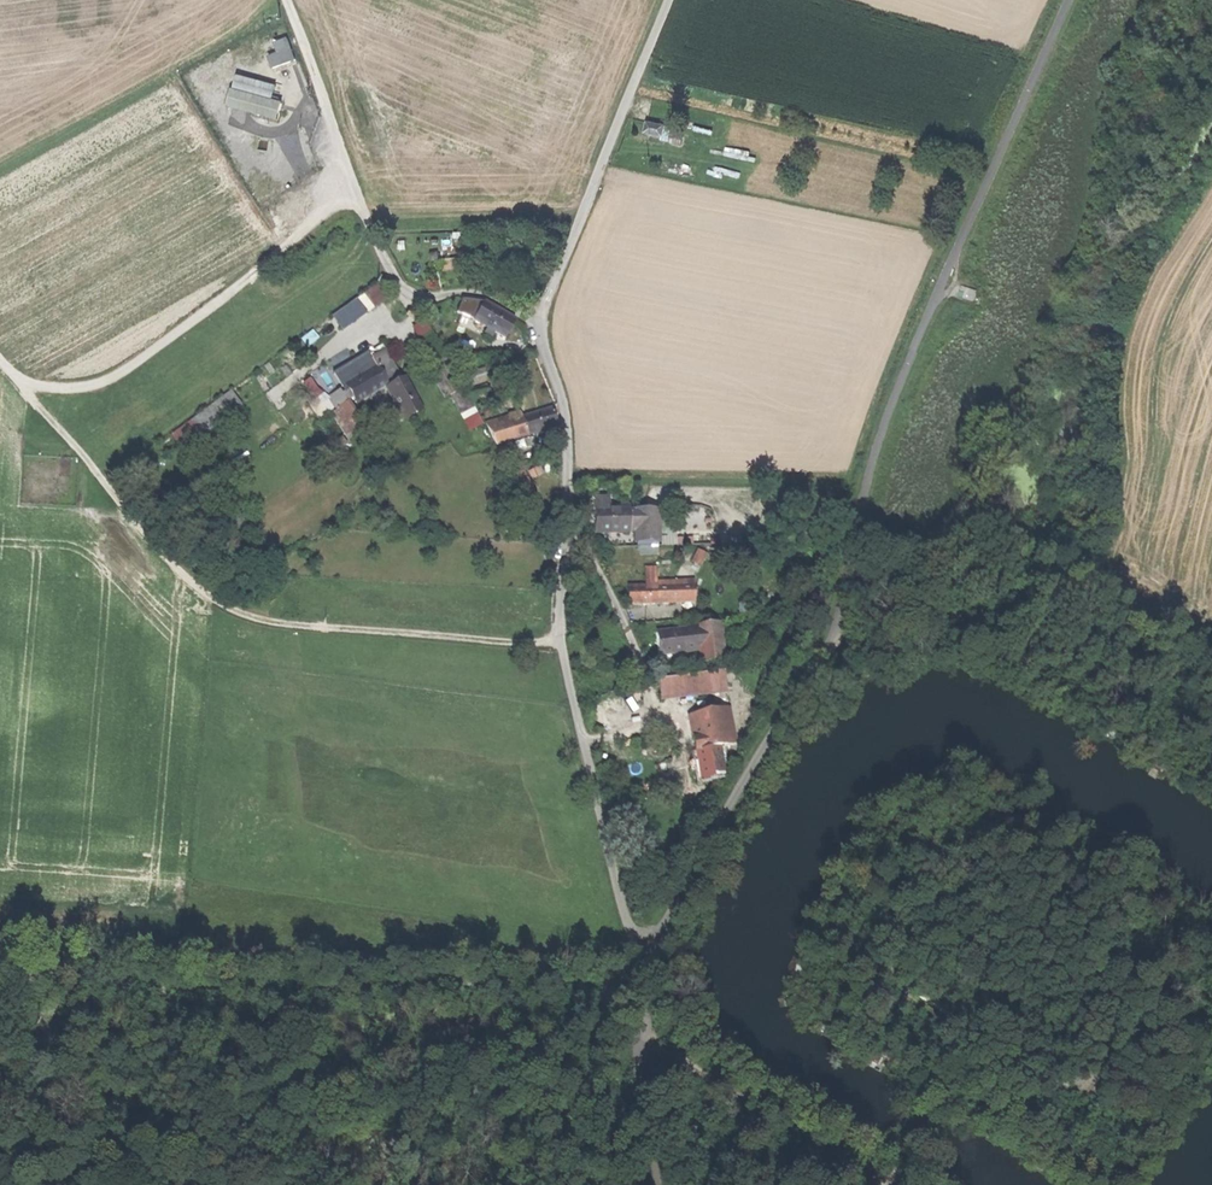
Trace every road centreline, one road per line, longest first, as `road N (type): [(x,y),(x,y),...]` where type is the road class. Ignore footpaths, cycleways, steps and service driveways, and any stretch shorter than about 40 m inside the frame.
road 1 (track): [(621,991),(821,658),(886,421),(1069,0)]
road 2 (track): [(0,355),(149,542),(204,597),(255,622),(558,647)]
road 3 (unclassified): [(539,319),(566,423),(558,647),(626,925),(645,957)]
road 4 (track): [(25,385),(106,381),(360,196)]
road 5 (unclassified): [(667,0),(539,319)]
road 6 (track): [(287,0),(377,244)]
road 7 (track): [(662,1184),(621,991)]
road 8 (unclassified): [(377,244),(400,287),(422,295),(471,291),(539,319)]

